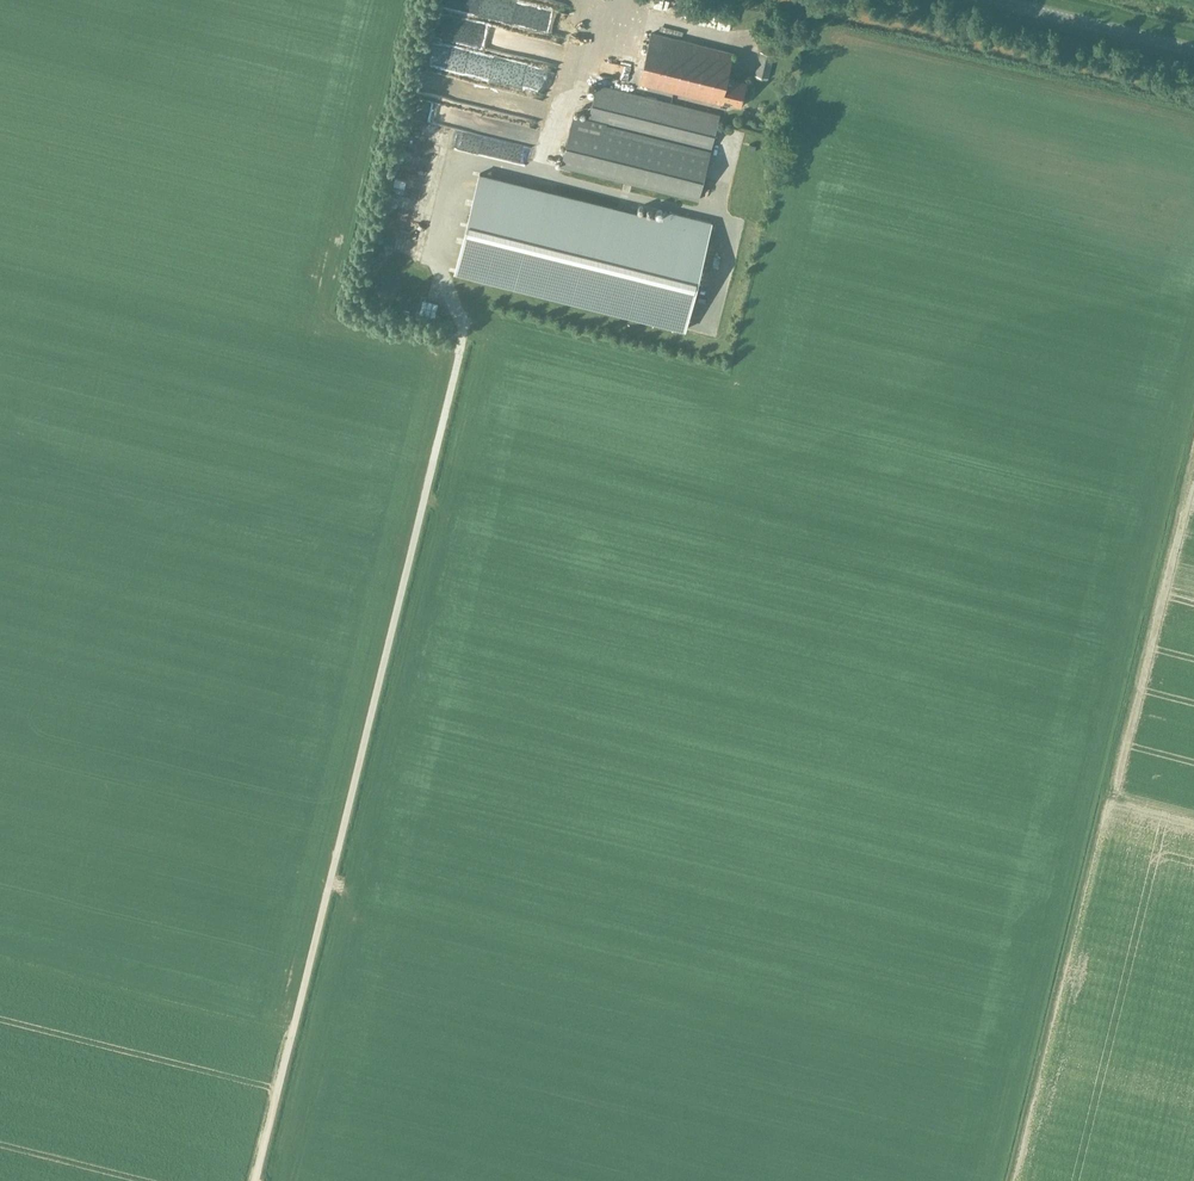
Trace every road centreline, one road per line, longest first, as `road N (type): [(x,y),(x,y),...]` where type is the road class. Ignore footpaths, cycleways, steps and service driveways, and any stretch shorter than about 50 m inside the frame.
road 1 (tertiary): [(1193,50),(991,0)]

